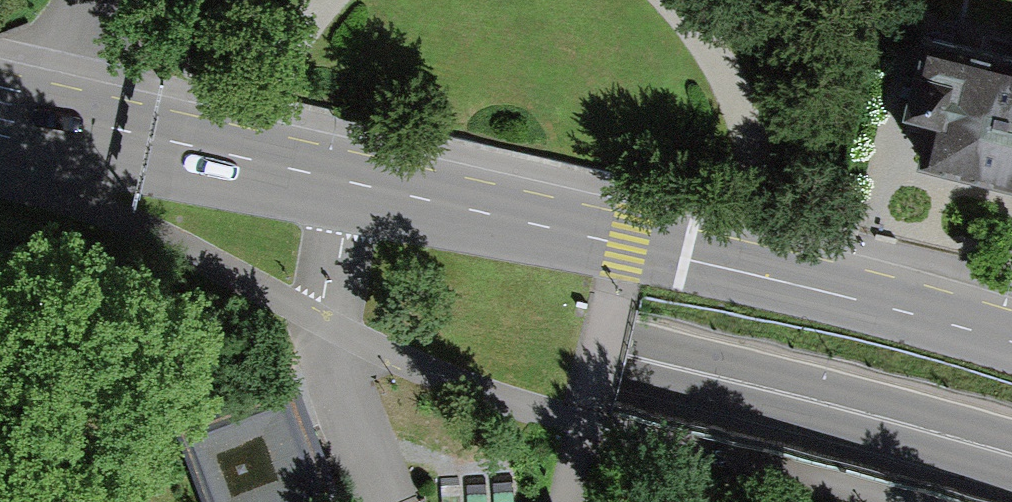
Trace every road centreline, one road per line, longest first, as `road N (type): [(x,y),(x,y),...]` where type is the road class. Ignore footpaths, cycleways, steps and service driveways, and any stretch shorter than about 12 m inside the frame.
road 1 (primary): [(1011,459),(346,264),(168,203),(0,133)]
road 2 (primary): [(1011,345),(626,245),(0,115)]

